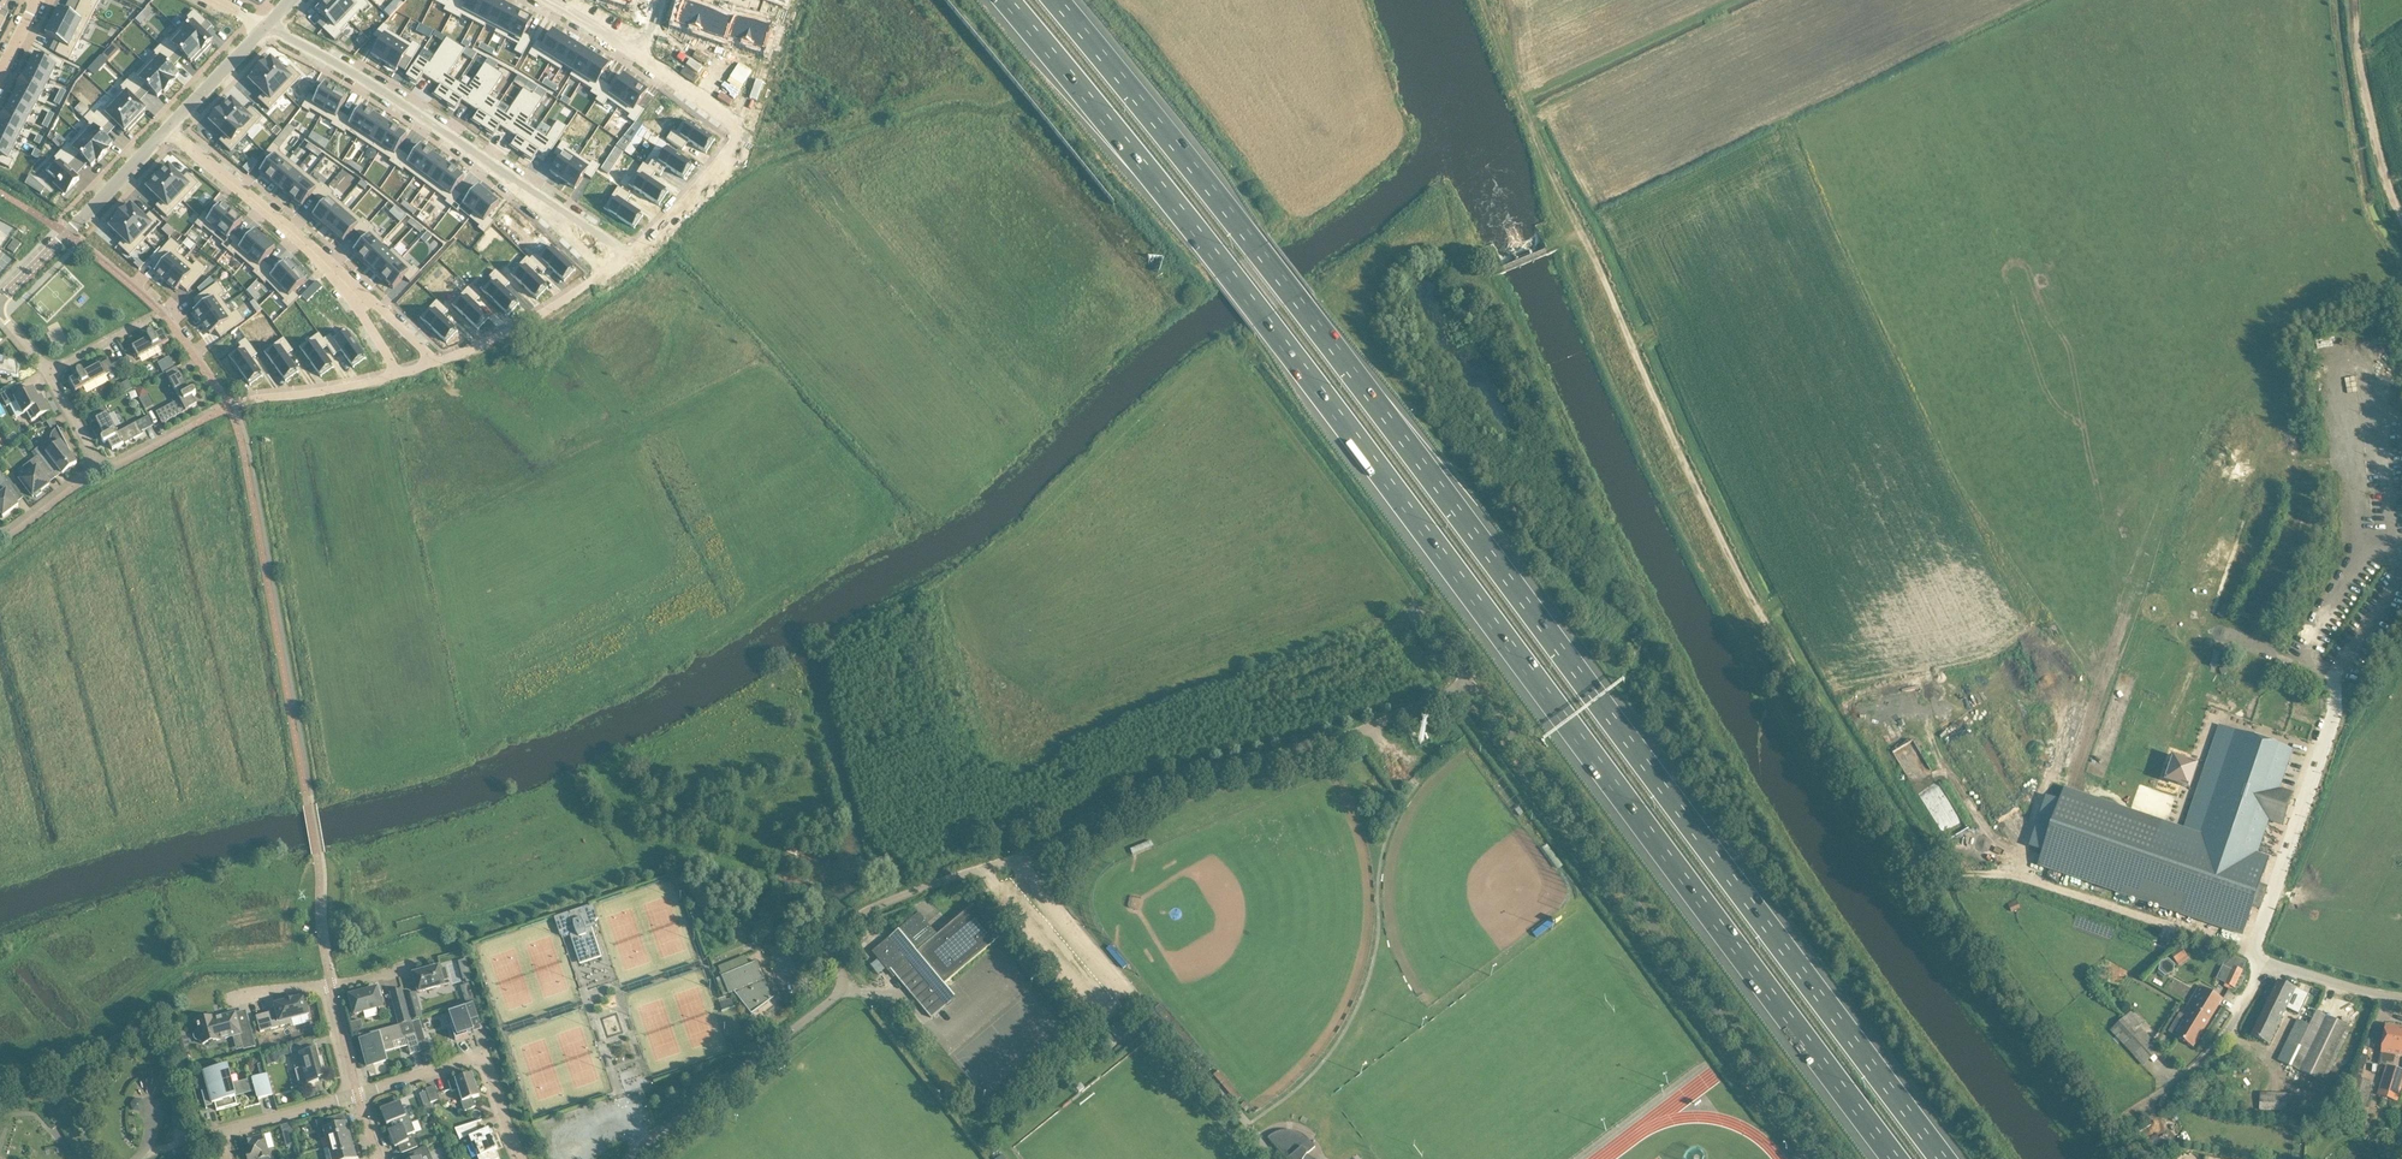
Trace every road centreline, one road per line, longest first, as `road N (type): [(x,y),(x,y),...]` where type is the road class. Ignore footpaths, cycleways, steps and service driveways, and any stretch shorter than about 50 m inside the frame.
road 1 (motorway): [(1009,0),(1266,318),(1900,1158)]
road 2 (motorway): [(1946,1158),(1296,298),(1056,0)]
road 3 (track): [(1901,835),(1806,701),(1661,412),(1523,103)]
road 4 (track): [(2100,1158),(1956,977),(1870,852),(1901,835),(1933,869),(2032,880),(2252,954)]
road 5 (residential): [(641,58),(739,129),(672,212),(627,253),(569,213),(549,210)]
road 6 (residential): [(549,210),(352,69),(268,25)]
road 7 (unclassified): [(2152,1099),(2213,1056),(2268,968),(2401,997)]
road 8 (residential): [(549,210),(603,274),(487,343),(436,361)]
road 9 (residential): [(169,128),(357,297)]
road 10 (tertiary): [(0,299),(169,128)]
road 11 (residential): [(358,1094),(460,1061),(483,1061),(521,1158)]
road 12 (track): [(2401,218),(2361,80),(2354,0)]
road 13 (residential): [(227,1158),(225,1132),(358,1094)]
road 14 (residential): [(395,375),(241,401)]
road 15 (tertiary): [(169,128),(268,25)]
road 16 (residential): [(50,372),(151,318),(151,305)]
road 17 (residential): [(0,539),(102,468)]
road 18 (residential): [(426,932),(428,952),(416,960),(331,984)]

